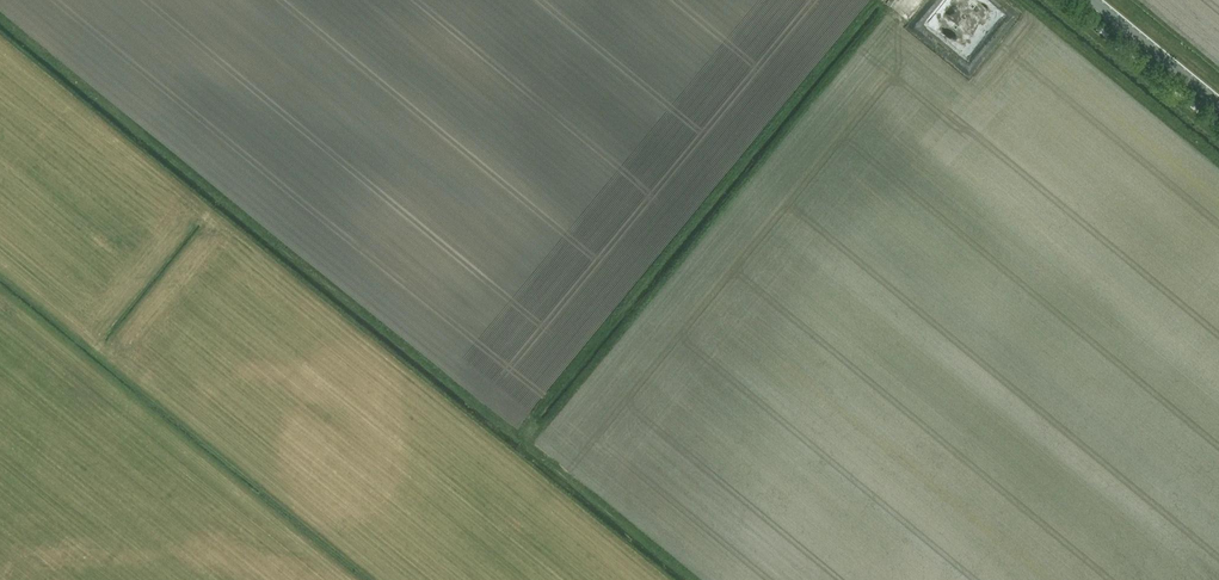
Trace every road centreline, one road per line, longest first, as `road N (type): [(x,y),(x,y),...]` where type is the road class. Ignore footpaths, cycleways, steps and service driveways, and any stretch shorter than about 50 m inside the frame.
road 1 (tertiary): [(1218,103),(1094,0)]

